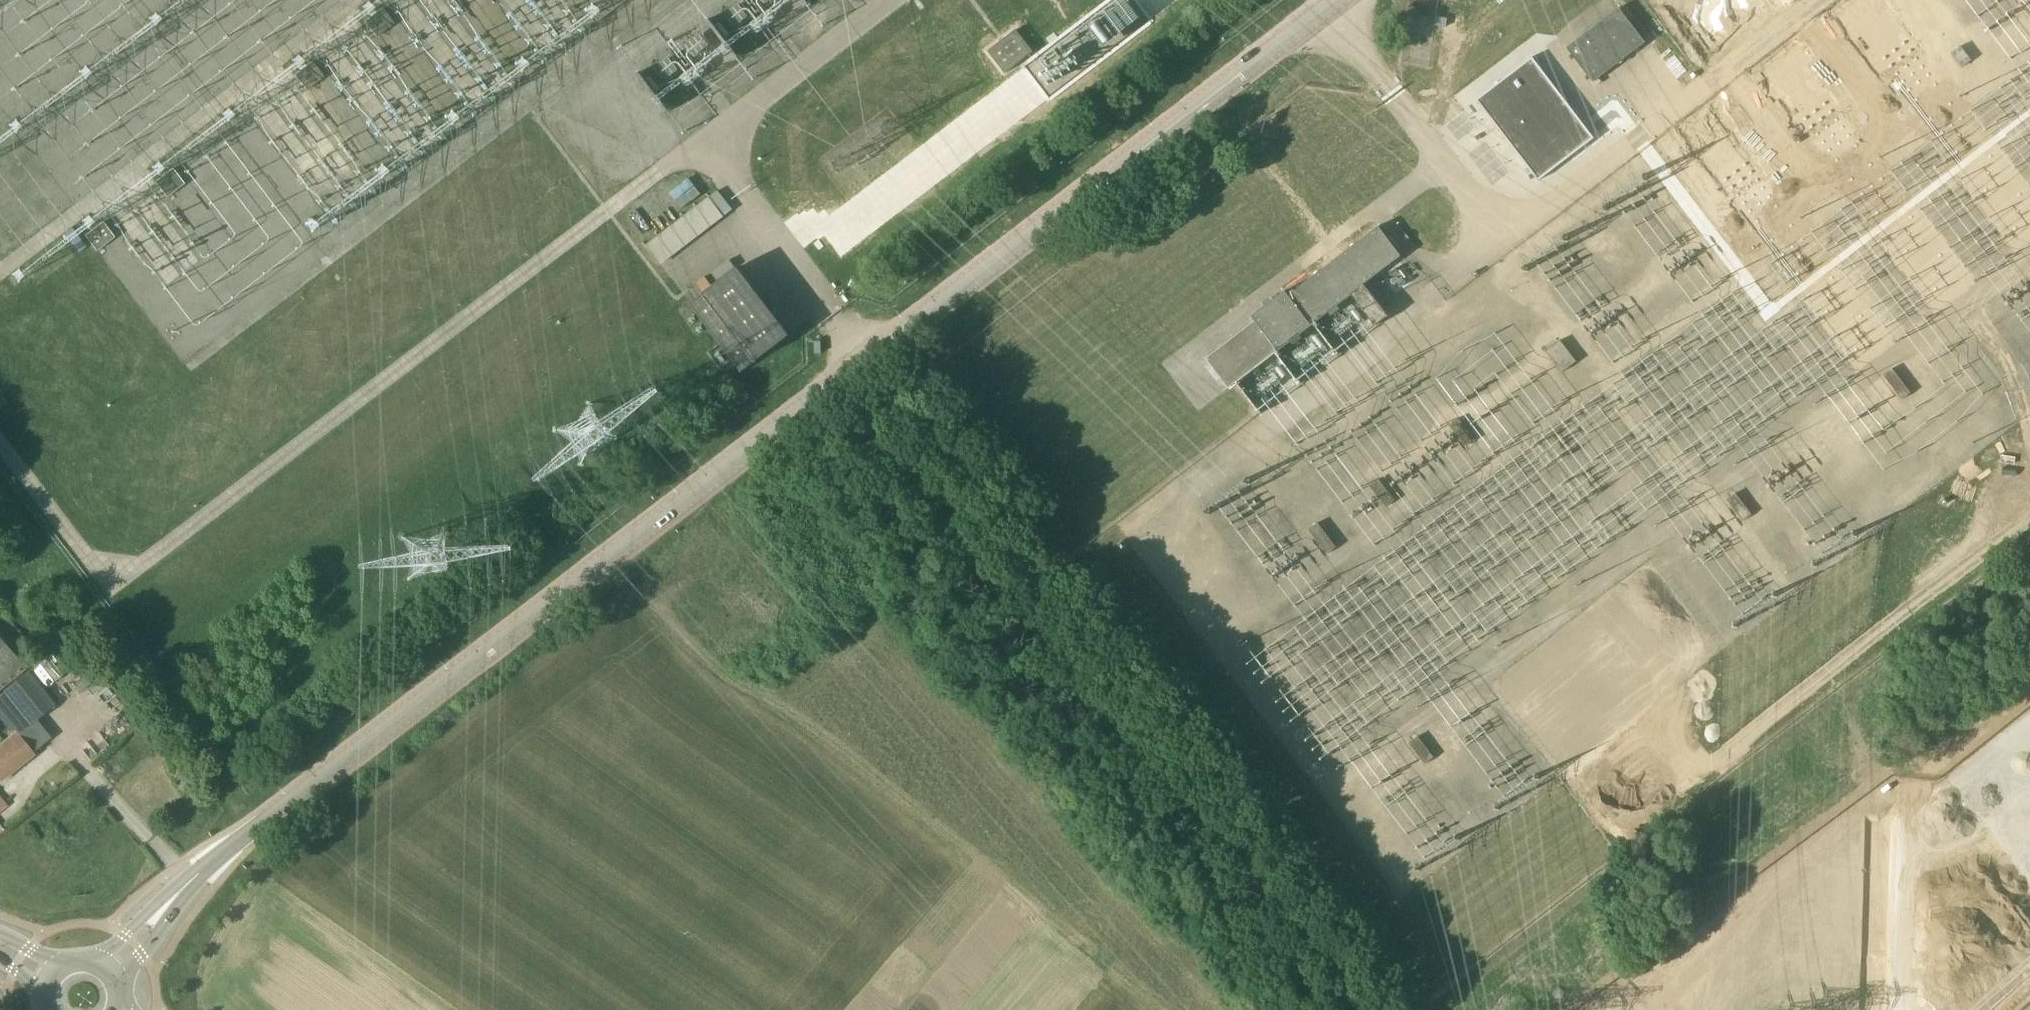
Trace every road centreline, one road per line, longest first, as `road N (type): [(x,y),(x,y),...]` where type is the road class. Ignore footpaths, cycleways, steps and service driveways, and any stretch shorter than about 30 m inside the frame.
road 1 (tertiary): [(166,908),(224,852),(1341,0)]

